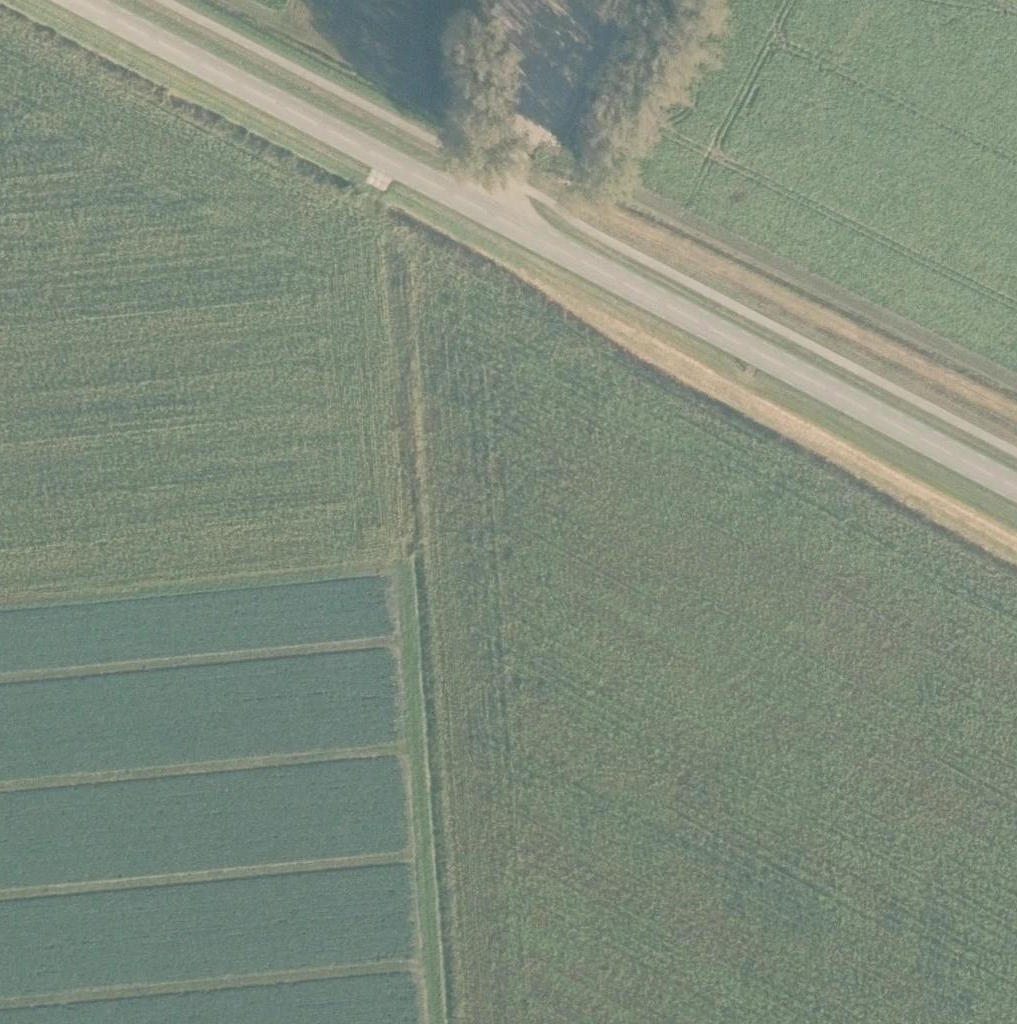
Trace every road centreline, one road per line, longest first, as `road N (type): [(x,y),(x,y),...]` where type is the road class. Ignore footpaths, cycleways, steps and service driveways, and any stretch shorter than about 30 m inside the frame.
road 1 (secondary): [(1016,486),(83,0)]

